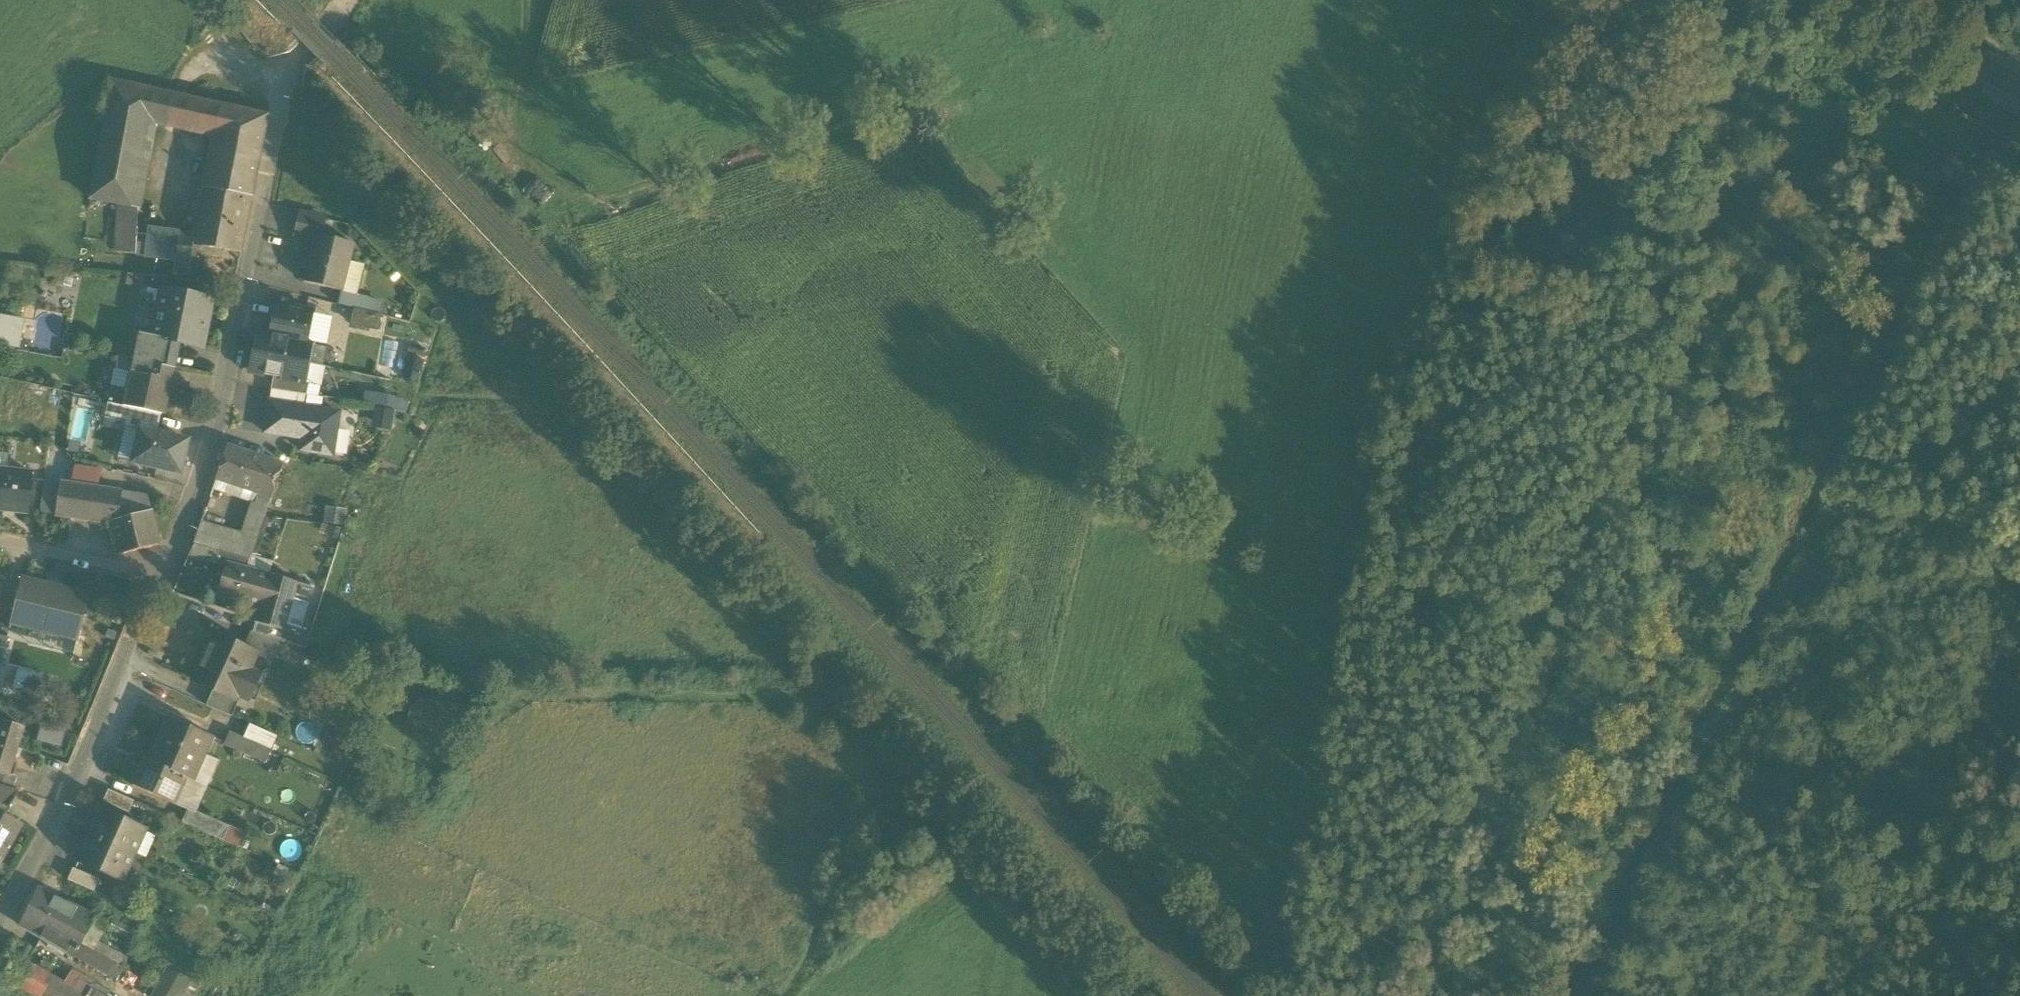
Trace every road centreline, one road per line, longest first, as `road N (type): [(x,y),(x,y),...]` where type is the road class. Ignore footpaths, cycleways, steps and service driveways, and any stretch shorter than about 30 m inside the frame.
road 1 (residential): [(330,25),(282,81),(214,429),(162,576)]
road 2 (residential): [(162,576),(66,800),(0,921)]
road 3 (secondary): [(1856,0),(2019,90)]
road 4 (residential): [(162,576),(0,540)]

